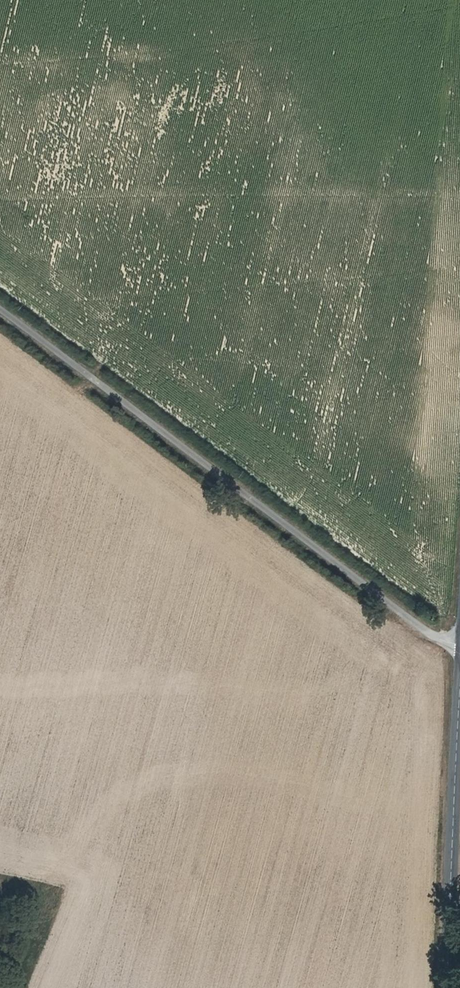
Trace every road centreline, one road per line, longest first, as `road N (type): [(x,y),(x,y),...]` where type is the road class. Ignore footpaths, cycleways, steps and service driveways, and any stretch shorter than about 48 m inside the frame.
road 1 (unclassified): [(0,310),(458,651)]
road 2 (secondary): [(448,987),(458,651)]

